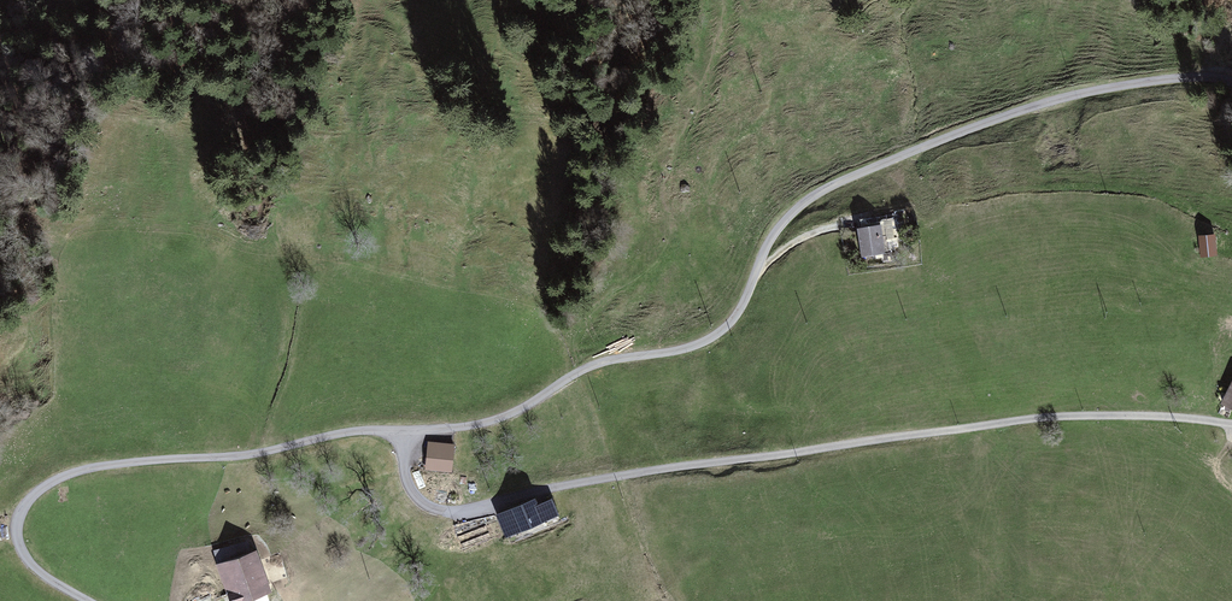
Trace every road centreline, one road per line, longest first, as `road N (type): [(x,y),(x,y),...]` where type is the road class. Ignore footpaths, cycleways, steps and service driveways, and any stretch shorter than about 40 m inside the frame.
road 1 (unclassified): [(1231,79),(1216,70),(1078,89),(810,193),(775,229),(733,323),(701,349),(580,369),(516,413),(465,426),(352,431),(249,454),(92,467),(56,479),(18,517),(18,542),(32,568),(88,600)]
road 2 (track): [(623,475),(1052,417),(1231,424)]
road 3 (track): [(403,432),(409,489),(429,508),(452,513),(623,475)]

